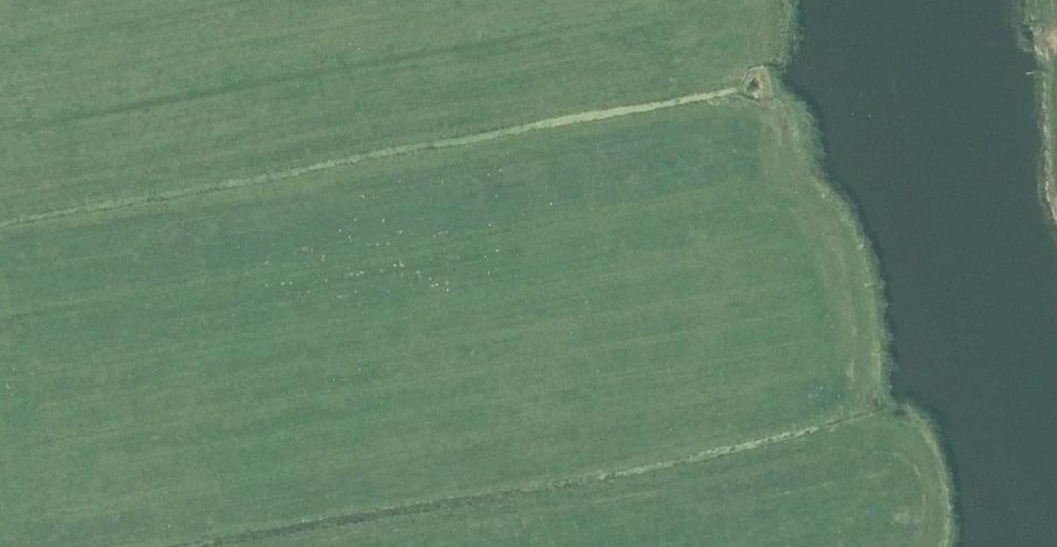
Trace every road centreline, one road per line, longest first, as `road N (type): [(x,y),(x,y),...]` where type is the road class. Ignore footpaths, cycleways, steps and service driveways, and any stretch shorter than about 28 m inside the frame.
road 1 (track): [(0,193),(692,65),(725,41),(742,0)]
road 2 (track): [(725,41),(755,67),(763,101),(839,252),(863,341),(867,413),(918,480),(927,504),(926,546)]

